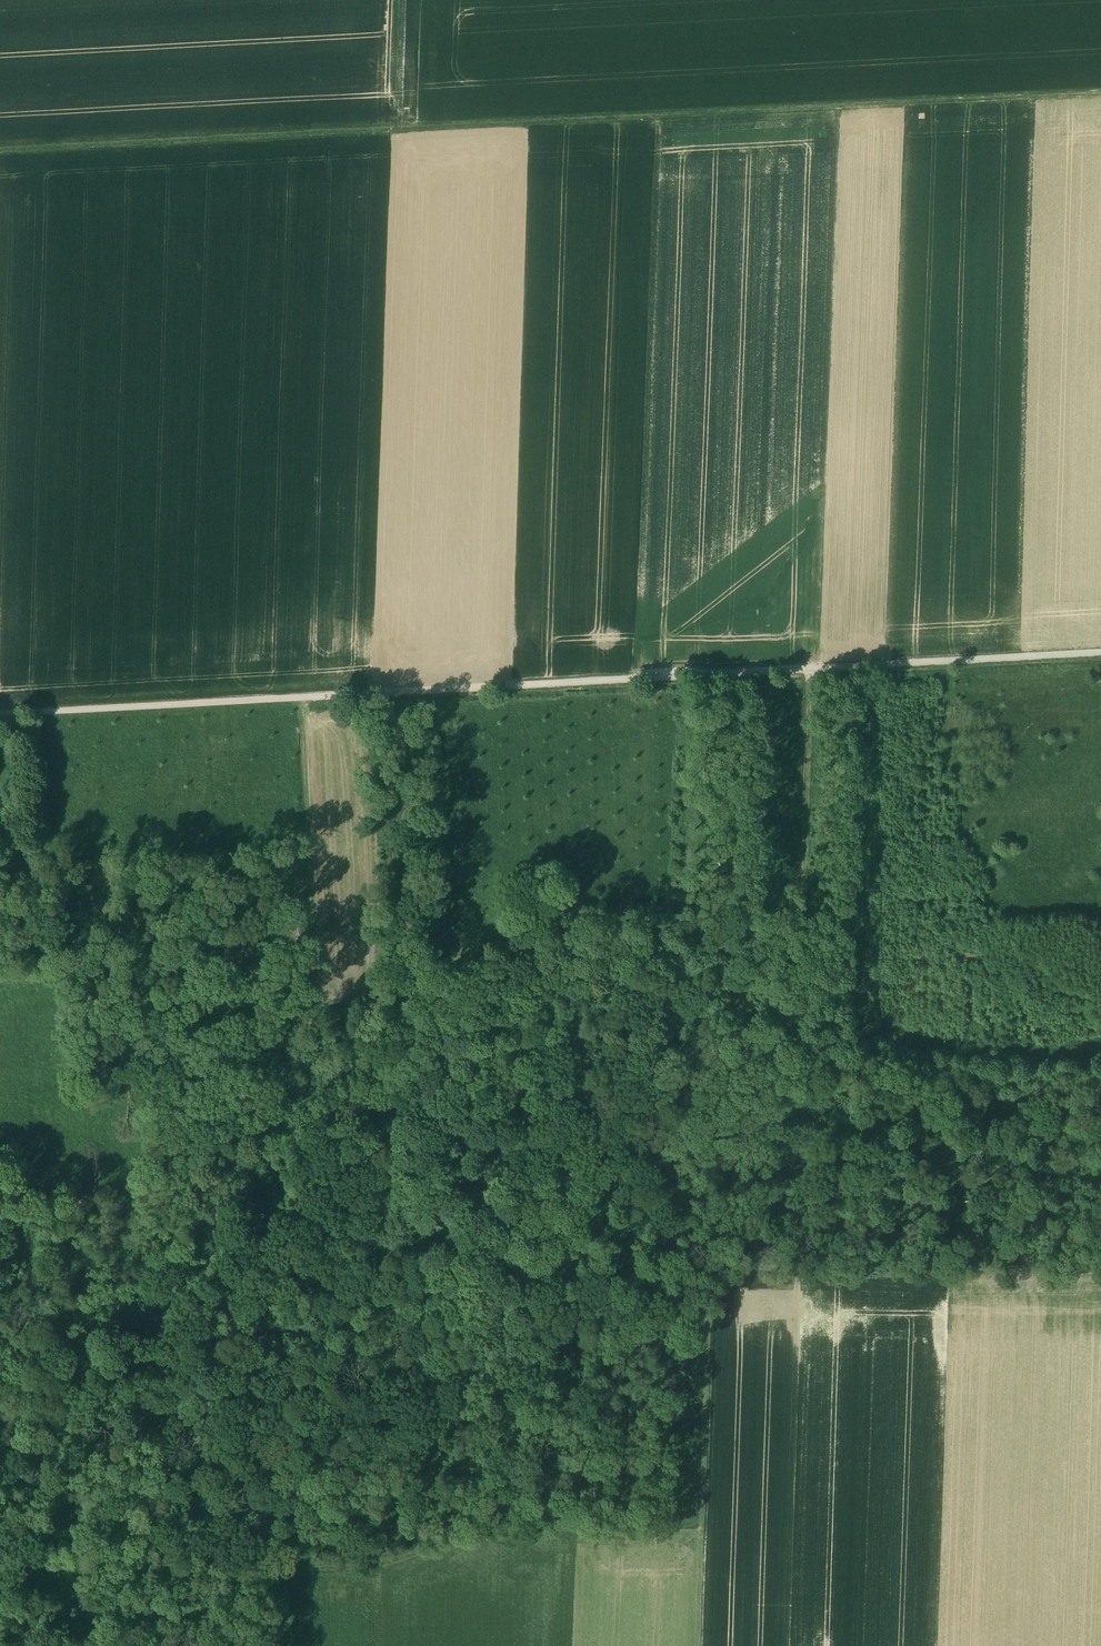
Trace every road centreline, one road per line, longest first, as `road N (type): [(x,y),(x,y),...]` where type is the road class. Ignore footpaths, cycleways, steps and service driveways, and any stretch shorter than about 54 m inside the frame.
road 1 (track): [(1100,1276),(711,1269),(702,1526),(464,1525),(393,1558),(276,1563),(273,1645)]
road 2 (track): [(1100,652),(0,715)]
road 3 (track): [(1100,92),(0,148)]
road 4 (track): [(808,929),(810,670)]

